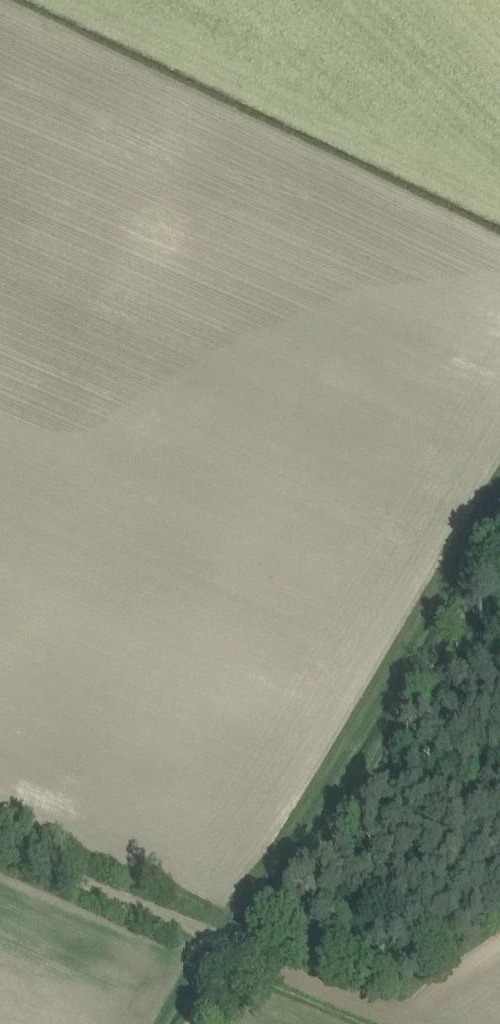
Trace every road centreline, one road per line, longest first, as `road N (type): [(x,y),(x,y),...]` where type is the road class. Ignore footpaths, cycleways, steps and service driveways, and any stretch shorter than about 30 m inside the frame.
road 1 (track): [(499,566),(241,941)]
road 2 (track): [(241,941),(0,845)]

